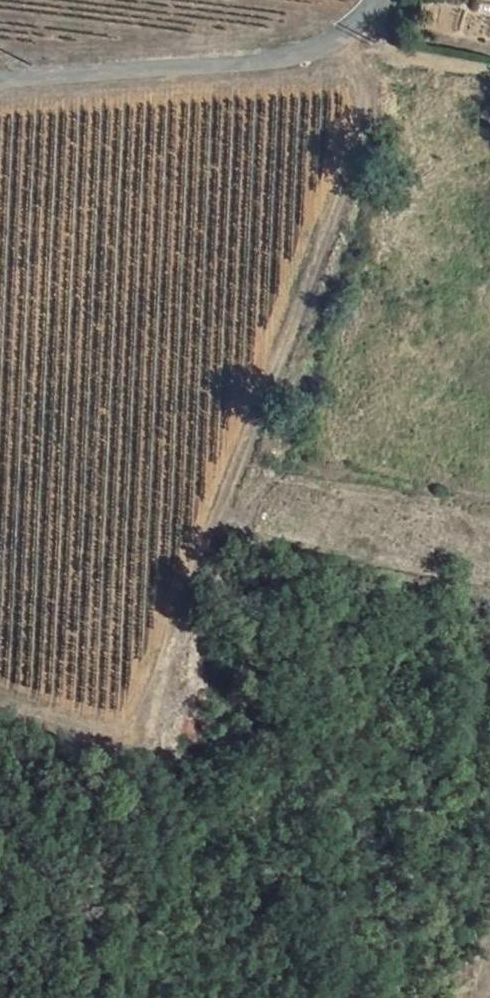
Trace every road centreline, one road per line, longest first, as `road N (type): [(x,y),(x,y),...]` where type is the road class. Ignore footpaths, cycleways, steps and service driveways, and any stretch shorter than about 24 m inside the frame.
road 1 (unclassified): [(378,0),(335,42),(273,61),(0,81)]
road 2 (track): [(335,42),(489,69)]

